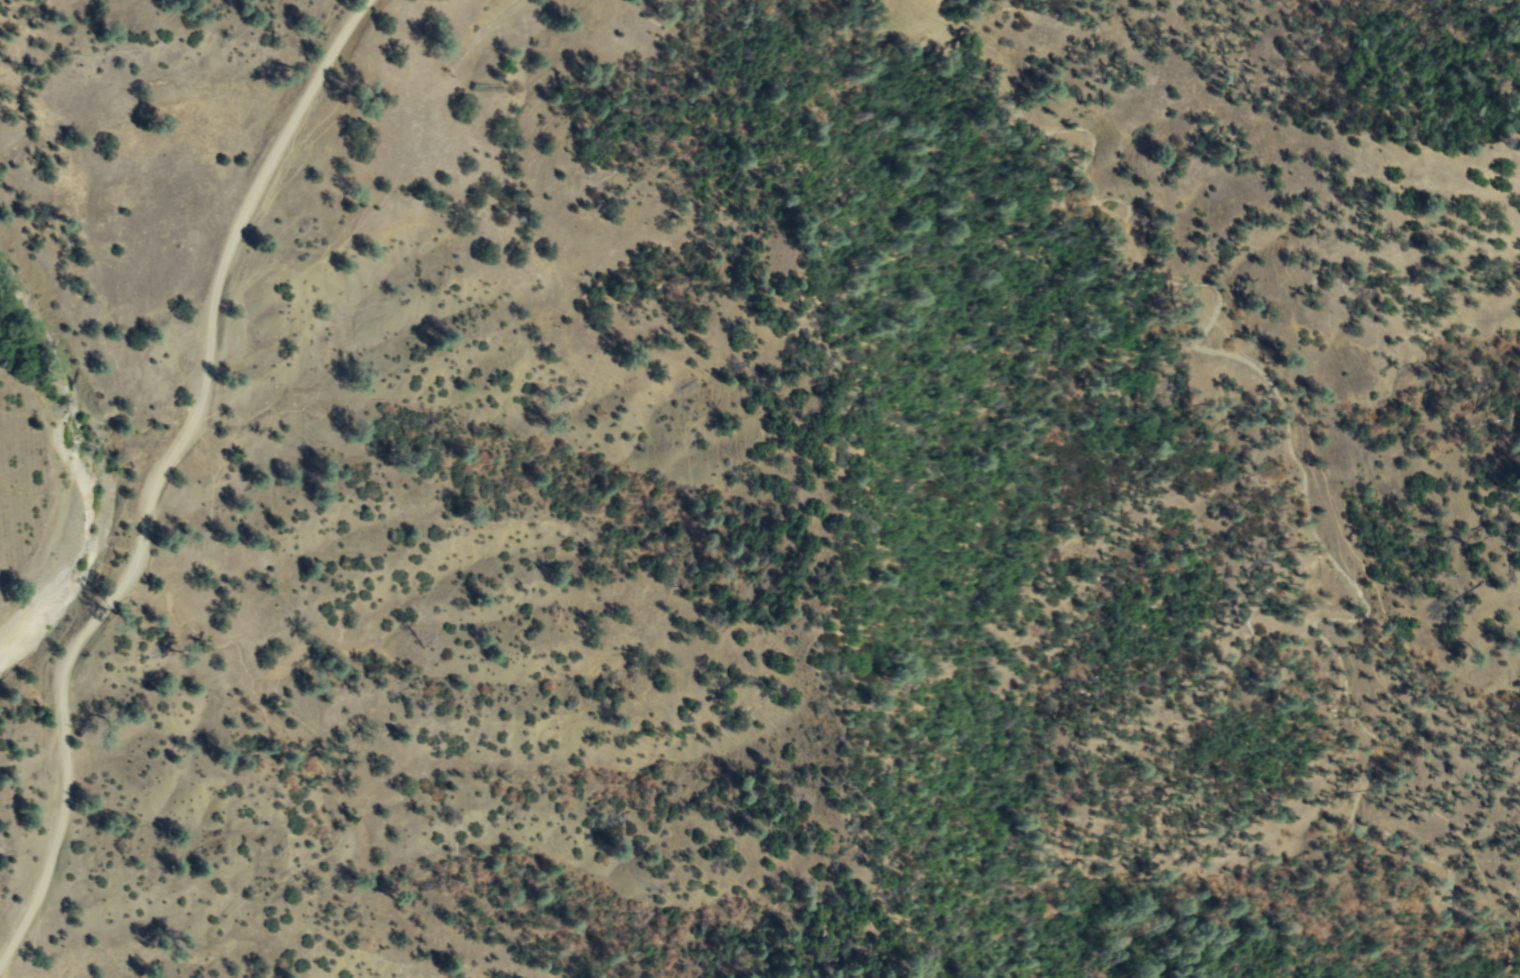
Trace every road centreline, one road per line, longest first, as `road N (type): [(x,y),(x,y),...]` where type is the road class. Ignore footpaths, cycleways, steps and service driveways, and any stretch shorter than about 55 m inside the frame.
road 1 (residential): [(388,0),(252,237),(238,278),(218,429),(164,491),(175,532),(170,547),(81,654),(79,826),(54,902),(13,977)]

